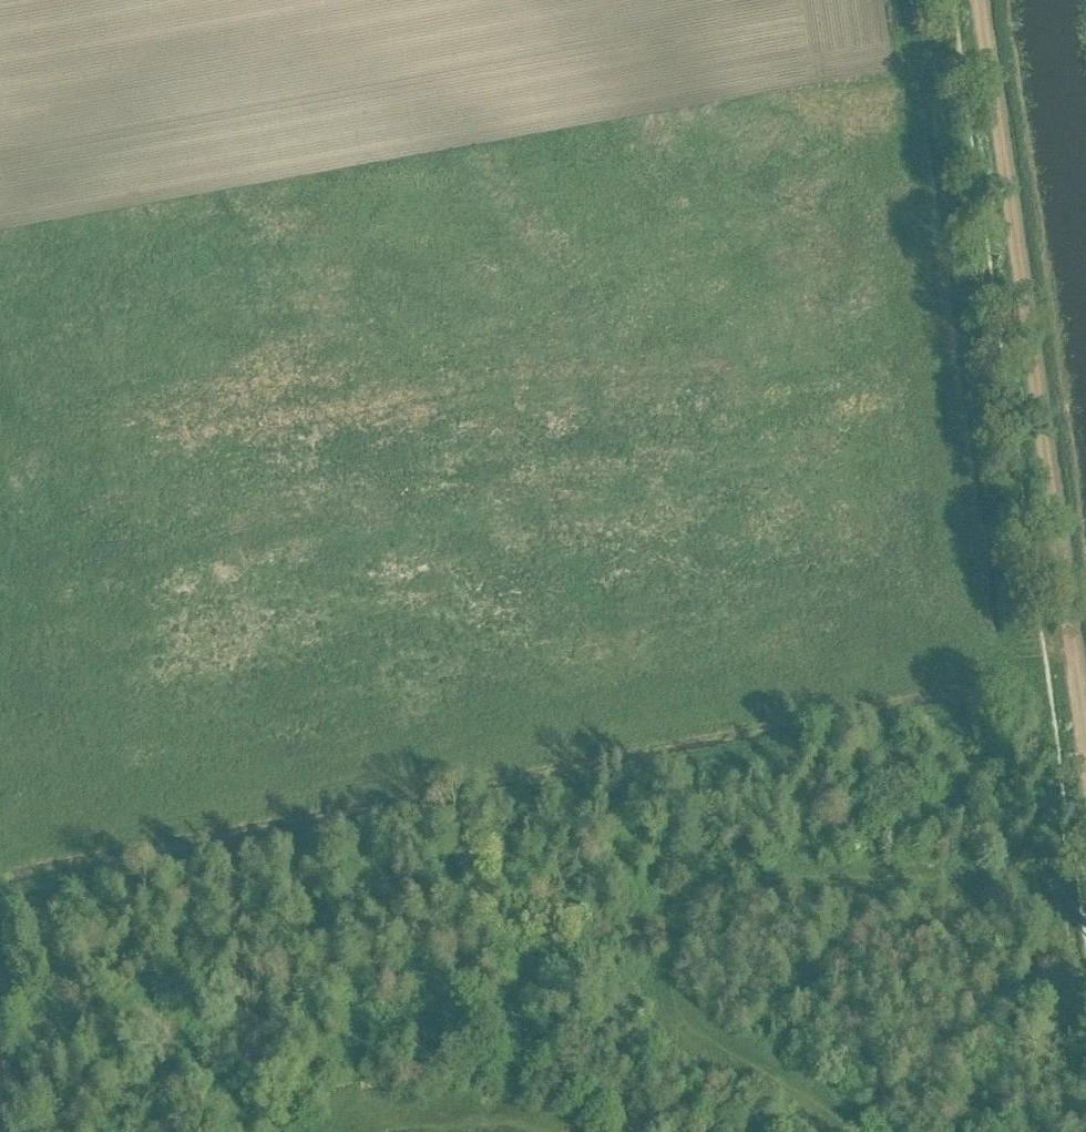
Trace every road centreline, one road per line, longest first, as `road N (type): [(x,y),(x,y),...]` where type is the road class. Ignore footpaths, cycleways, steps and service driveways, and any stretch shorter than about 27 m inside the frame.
road 1 (track): [(0,866),(87,859),(474,781),(1082,682)]
road 2 (track): [(1085,714),(983,0)]

